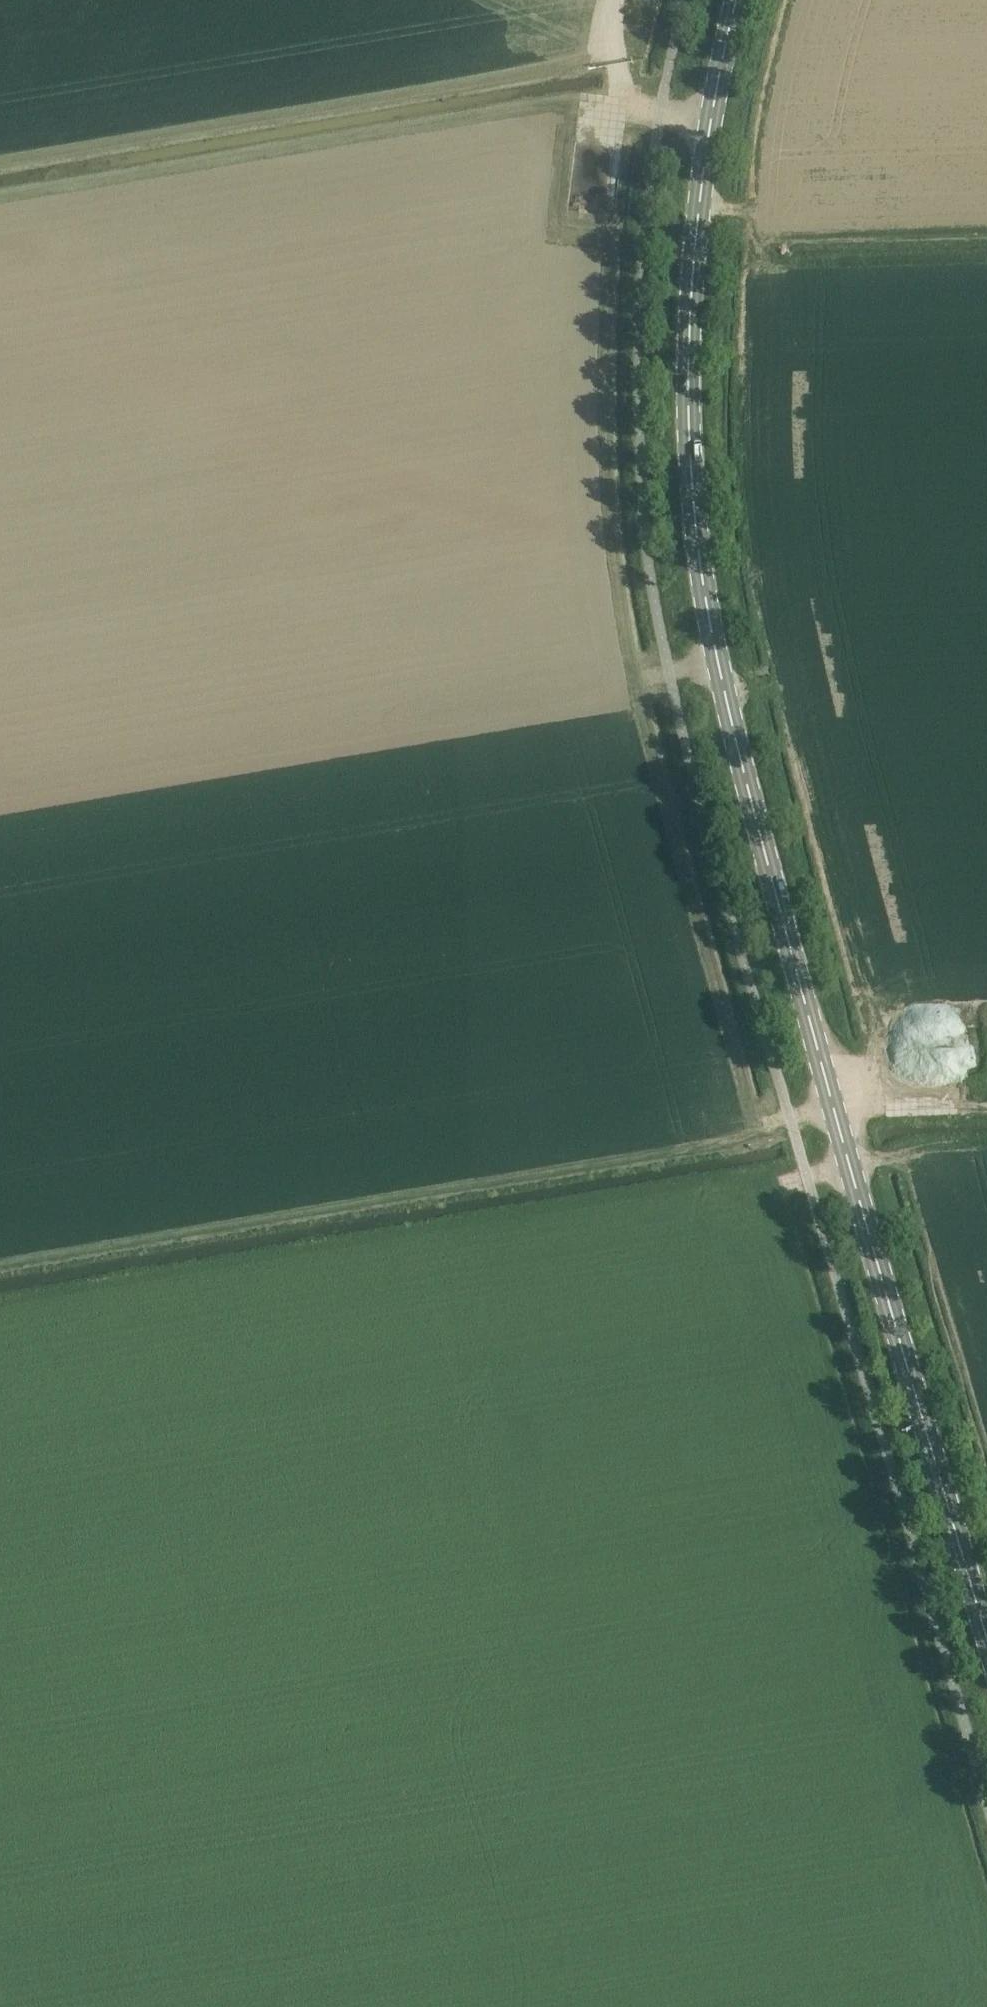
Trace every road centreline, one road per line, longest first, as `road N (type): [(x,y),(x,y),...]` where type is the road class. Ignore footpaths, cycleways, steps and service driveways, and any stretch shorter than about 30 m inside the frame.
road 1 (tertiary): [(986,1638),(771,876),(691,507),(691,263),(737,0)]

